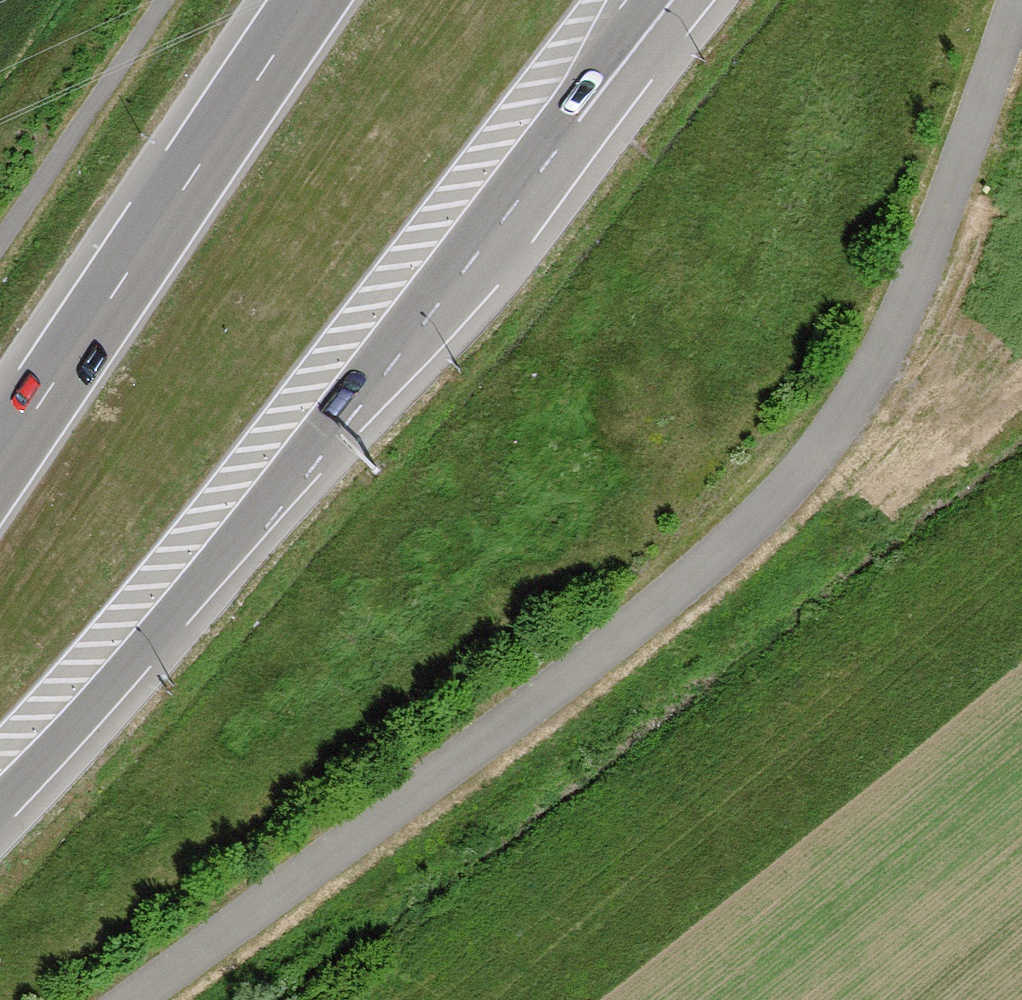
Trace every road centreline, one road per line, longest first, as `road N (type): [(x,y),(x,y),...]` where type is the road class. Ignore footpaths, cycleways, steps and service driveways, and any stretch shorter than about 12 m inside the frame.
road 1 (unclassified): [(134,999),(623,634),(788,493),(828,445),(903,314),(1014,0)]
road 2 (trunk): [(0,800),(457,278),(581,120)]
road 3 (track): [(1021,560),(453,999)]
road 4 (trunk): [(305,0),(0,454)]
road 5 (unclassified): [(581,120),(685,0)]
road 6 (trunk): [(581,120),(660,0)]

